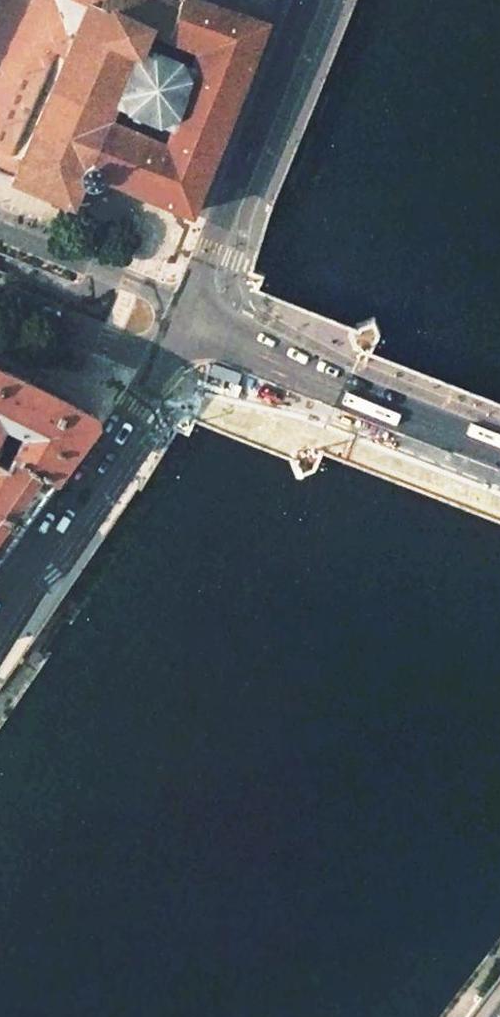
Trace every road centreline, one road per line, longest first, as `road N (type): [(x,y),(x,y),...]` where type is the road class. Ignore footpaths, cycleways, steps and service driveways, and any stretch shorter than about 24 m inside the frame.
road 1 (primary): [(499,459),(210,345),(191,301)]
road 2 (primary): [(164,360),(499,486)]
road 3 (primary): [(191,301),(308,0)]
road 4 (primary): [(0,614),(164,360)]
road 5 (residential): [(191,301),(0,225)]
road 6 (residential): [(0,296),(164,360)]

